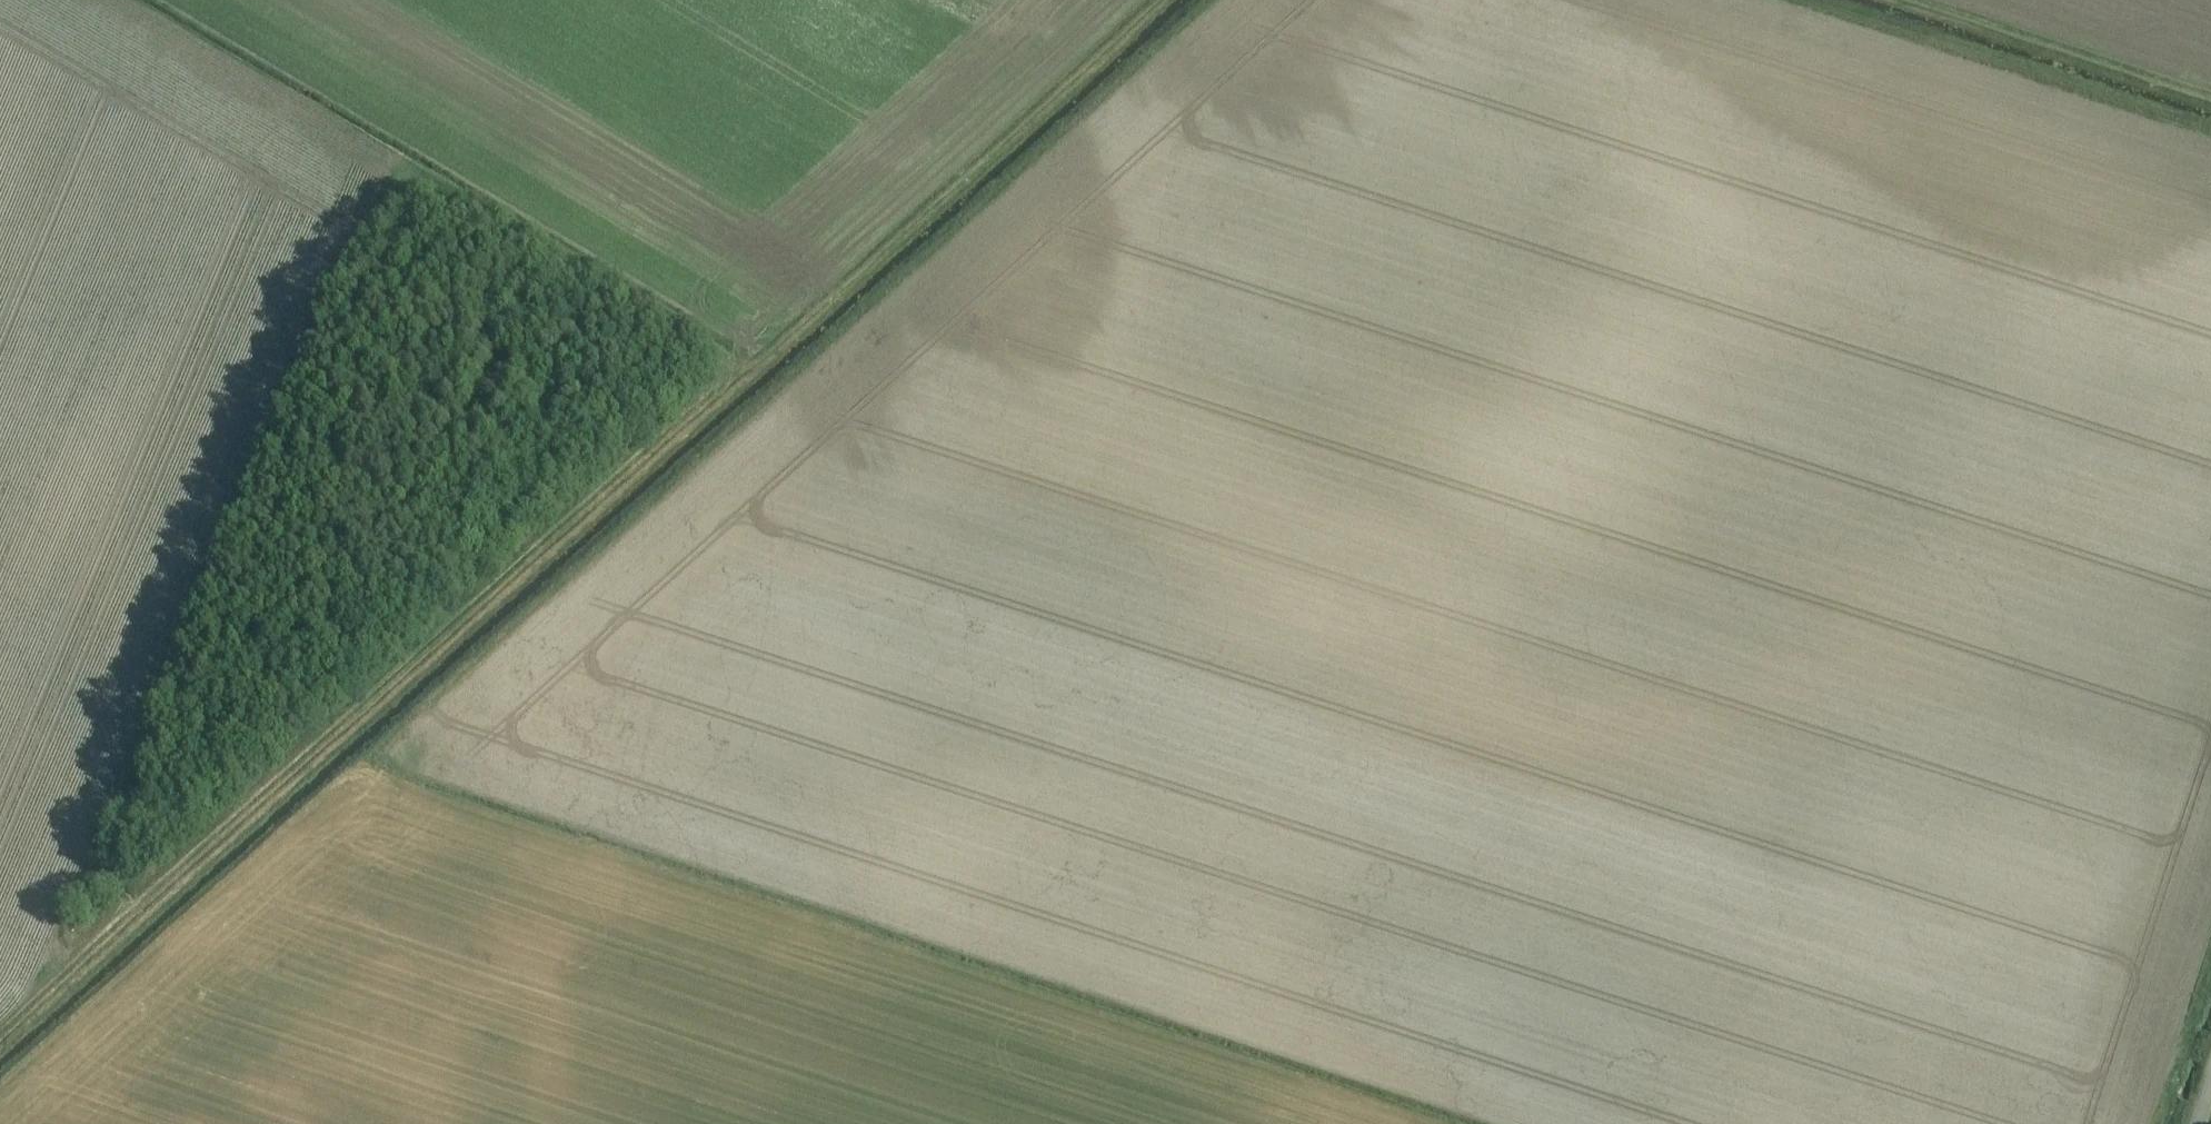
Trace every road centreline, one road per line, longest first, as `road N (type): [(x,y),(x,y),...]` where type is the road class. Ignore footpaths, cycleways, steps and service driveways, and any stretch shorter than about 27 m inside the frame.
road 1 (track): [(0,1041),(1160,0)]
road 2 (track): [(1911,0),(2210,98)]

